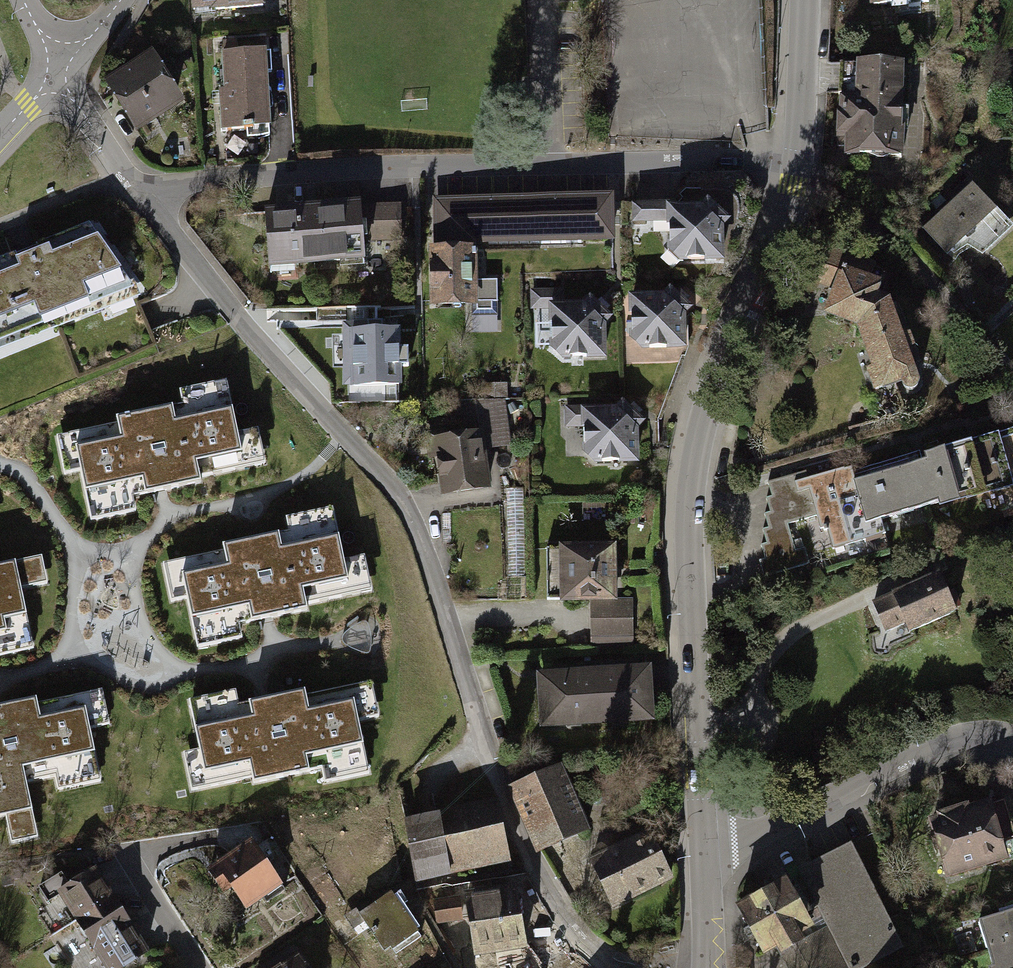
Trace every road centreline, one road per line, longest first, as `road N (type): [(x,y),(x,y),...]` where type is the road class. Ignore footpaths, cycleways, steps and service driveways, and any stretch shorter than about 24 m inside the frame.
road 1 (residential): [(617,967),(590,948),(512,819),(412,497),(140,195)]
road 2 (tertiary): [(702,846),(688,554),(697,445),(794,165)]
road 3 (residential): [(140,195),(316,174),(794,165)]
road 4 (residential): [(1012,741),(963,736),(783,824),(702,846)]
road 5 (tertiary): [(794,165),(802,0)]
road 6 (residential): [(58,73),(140,195)]
road 7 (residential): [(130,861),(200,967)]
road 8 (tertiary): [(708,967),(702,846)]

